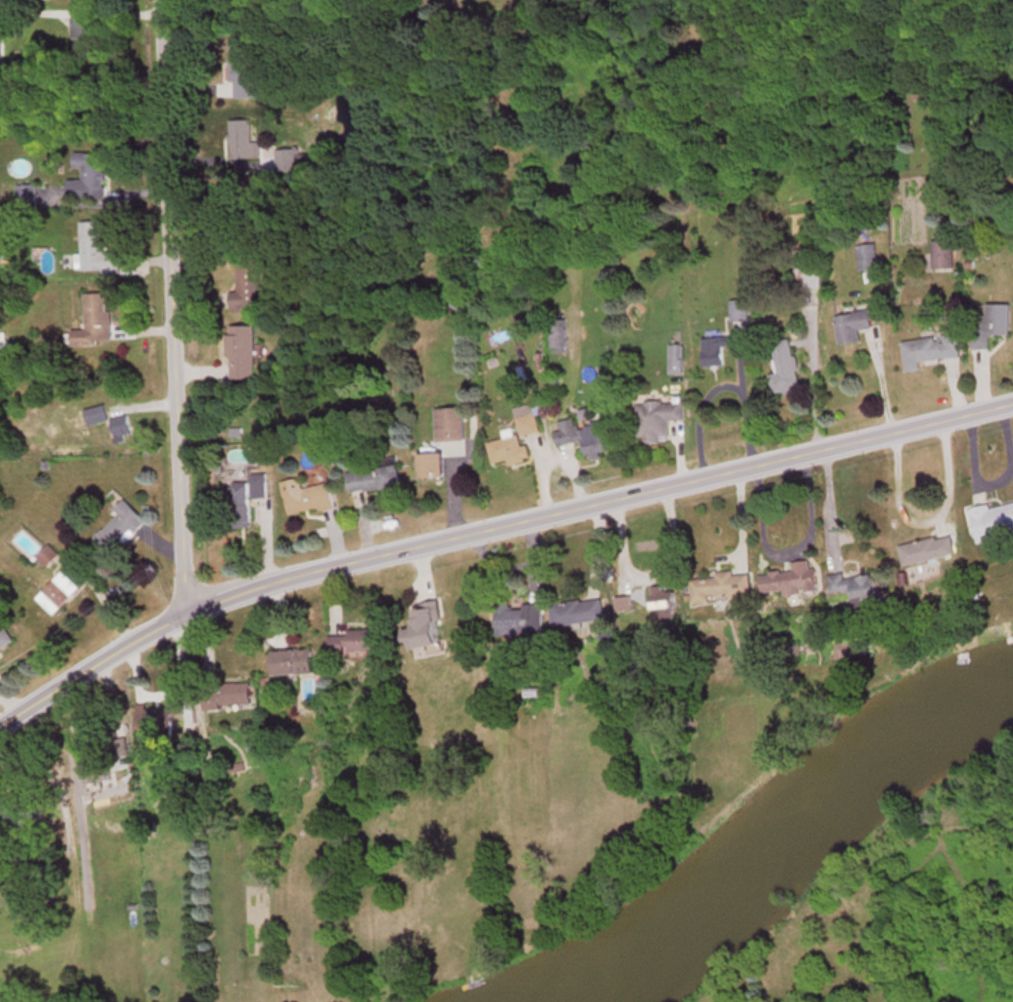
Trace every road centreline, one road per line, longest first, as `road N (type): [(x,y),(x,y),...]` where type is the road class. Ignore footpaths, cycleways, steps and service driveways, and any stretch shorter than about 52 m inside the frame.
road 1 (tertiary): [(0,727),(136,643),(234,598),(1012,404)]
road 2 (residential): [(187,616),(157,0)]

